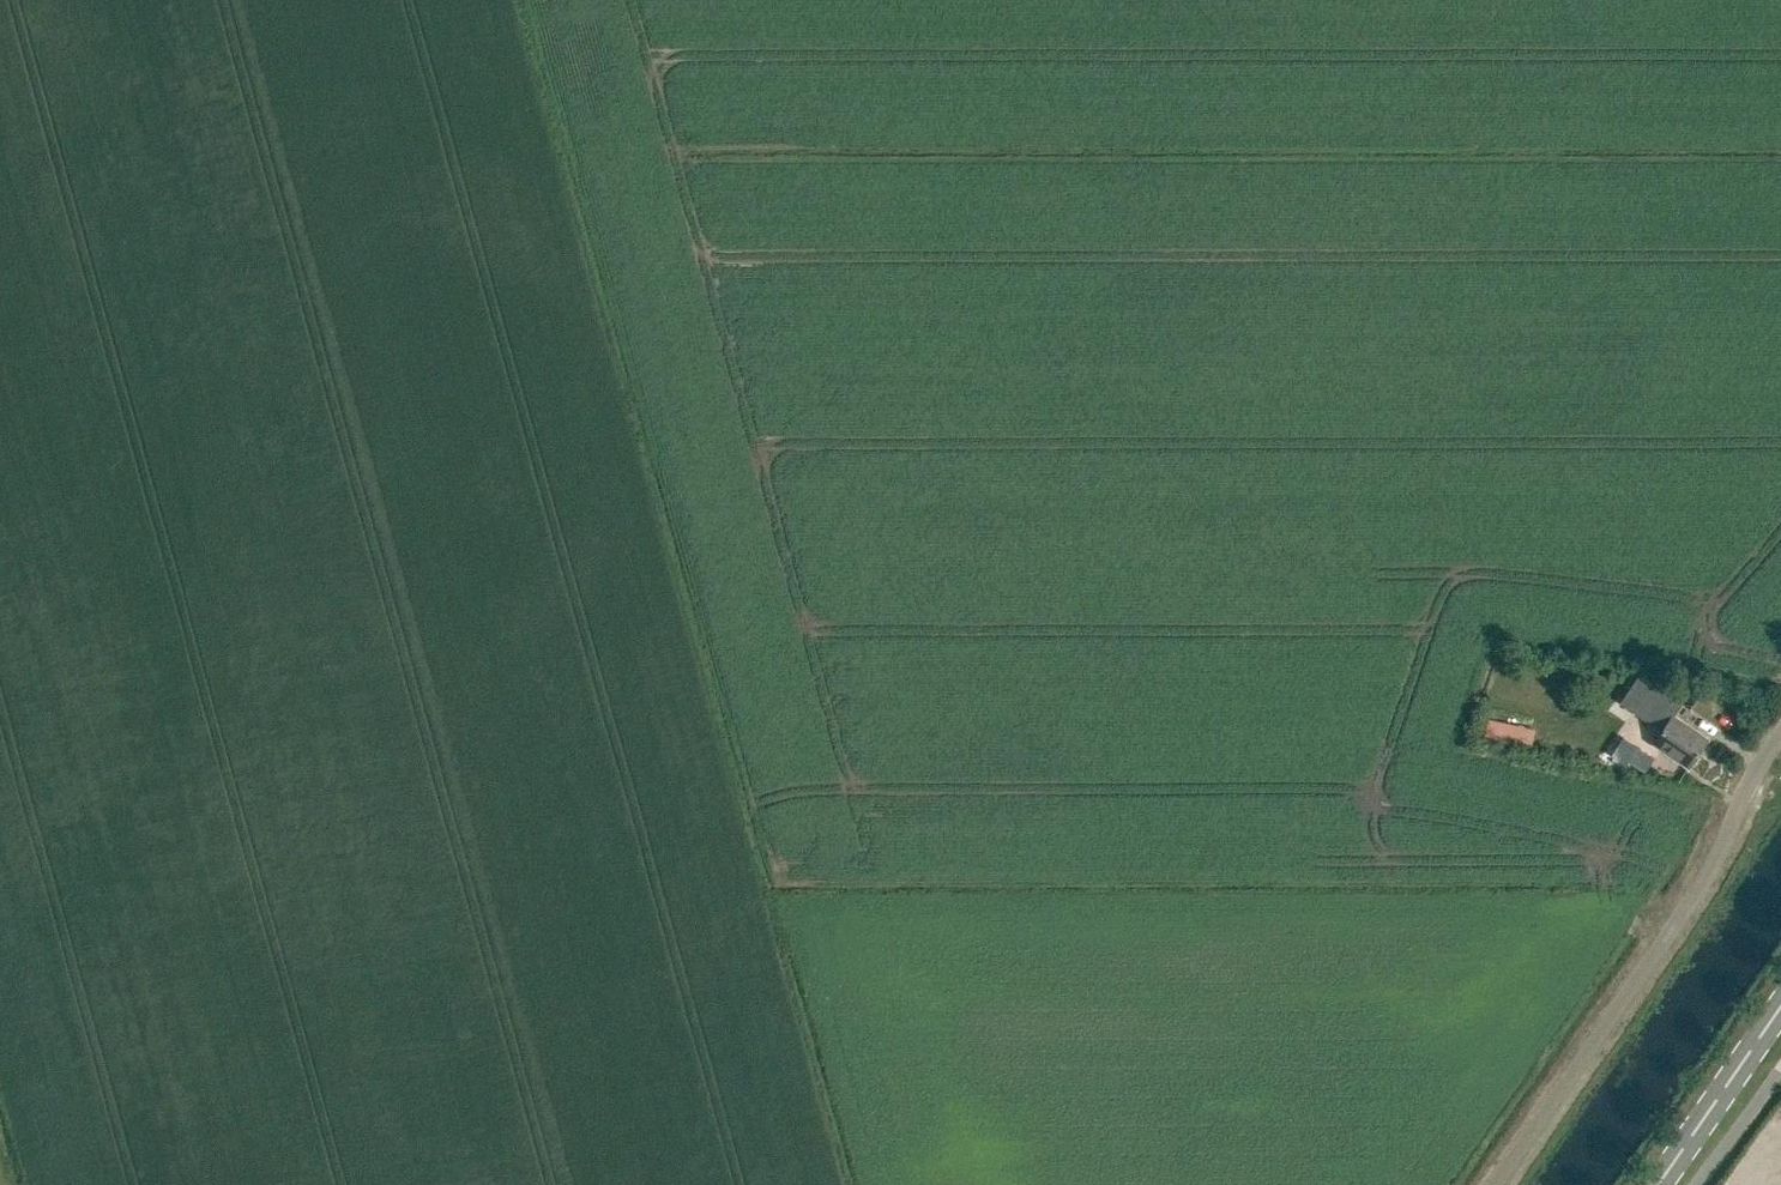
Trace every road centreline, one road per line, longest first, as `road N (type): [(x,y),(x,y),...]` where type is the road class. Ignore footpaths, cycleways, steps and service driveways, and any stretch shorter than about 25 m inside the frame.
road 1 (unclassified): [(1493,1184),(1714,866),(1751,775),(1780,731)]
road 2 (secondary): [(1658,1184),(1780,1007)]

